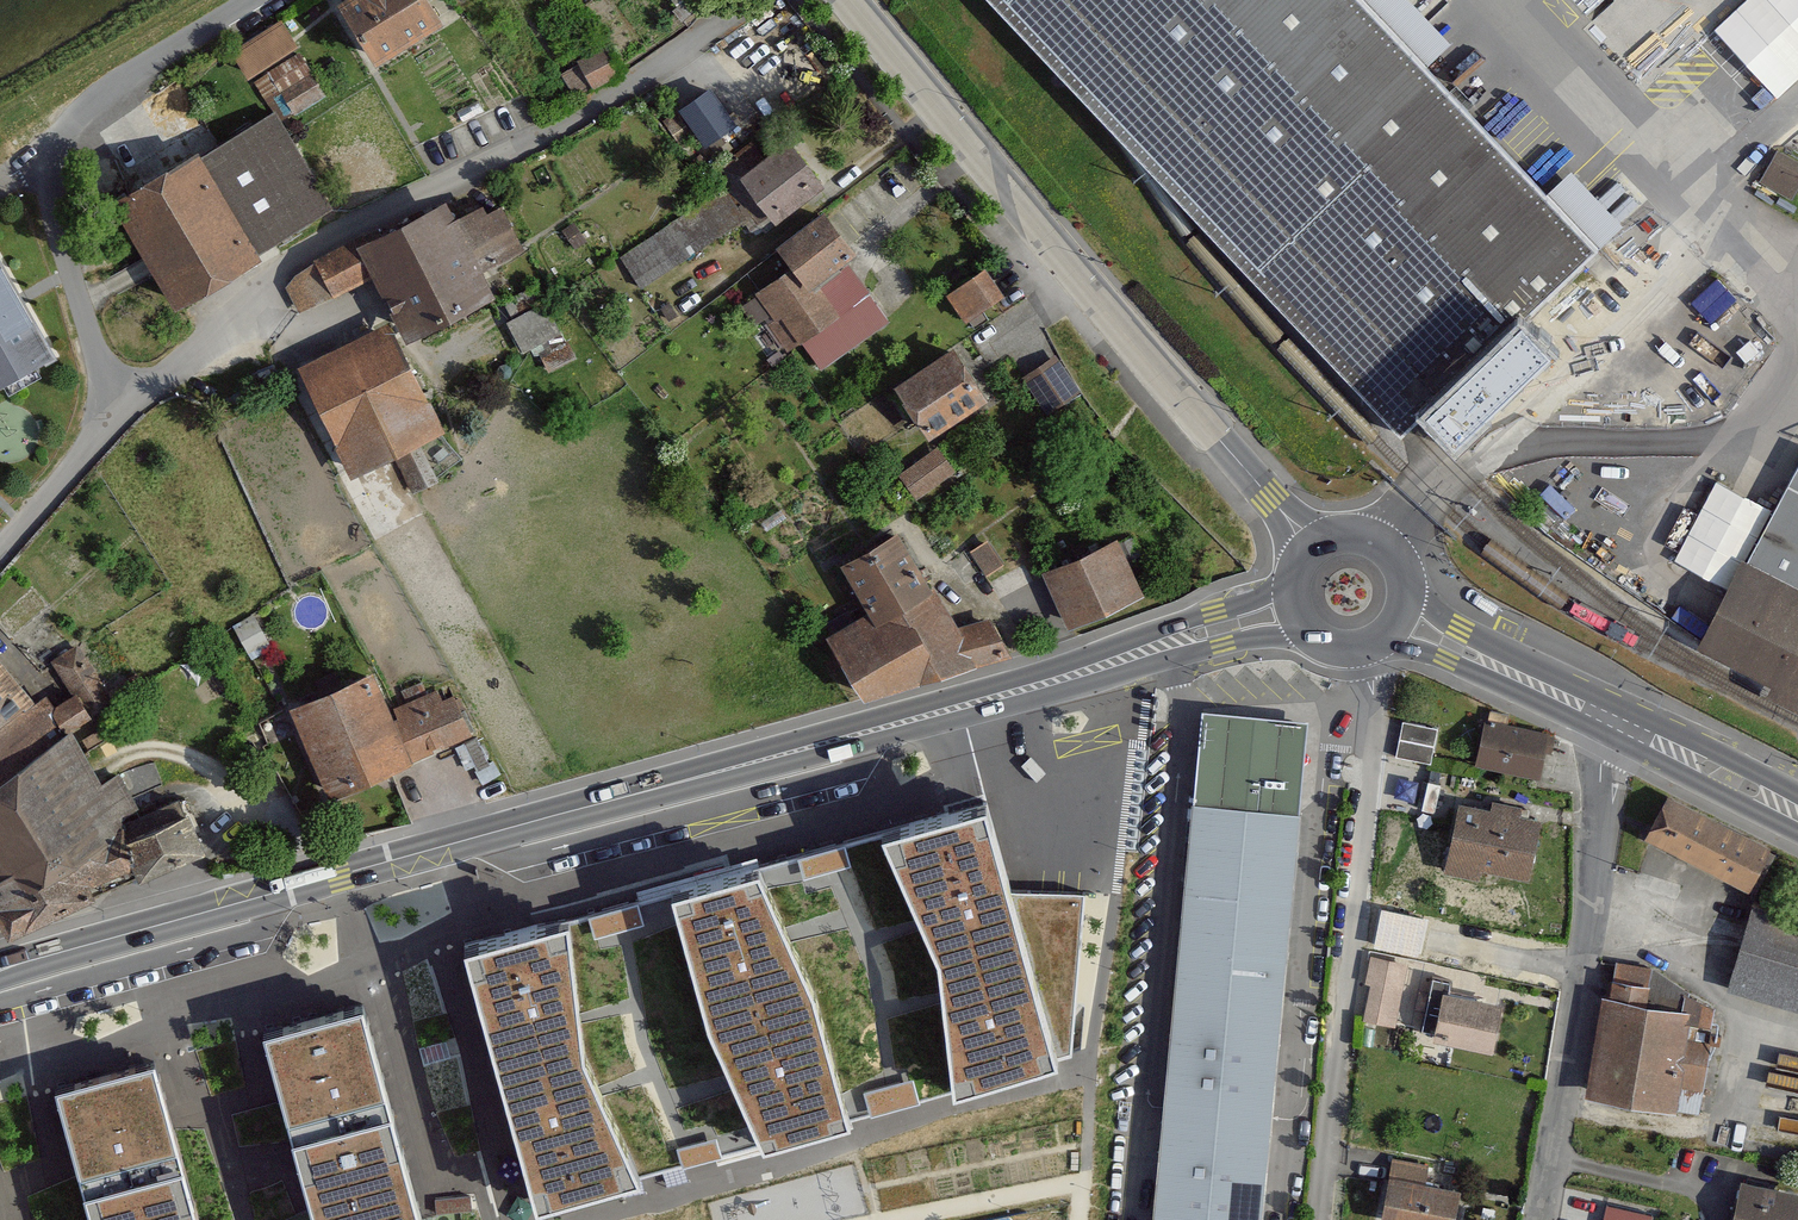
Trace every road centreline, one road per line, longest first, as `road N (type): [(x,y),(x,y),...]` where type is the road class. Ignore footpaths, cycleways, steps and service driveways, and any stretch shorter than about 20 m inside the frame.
road 1 (residential): [(118,416),(292,263),(556,125),(686,45),(741,0)]
road 2 (residential): [(1311,548),(845,0)]
road 3 (secondary): [(688,779),(0,971)]
road 4 (secondary): [(688,779),(1226,645),(1307,640)]
road 5 (secondary): [(1289,581),(993,688),(688,779)]
road 6 (residential): [(1322,1219),(1359,925),(1375,676)]
road 7 (residential): [(118,416),(65,263),(50,173),(57,148),(82,107),(247,0)]
road 8 (residential): [(1537,1219),(1610,741)]
road 9 (secondary): [(1388,640),(1610,741)]
road 10 (secondary): [(1619,707),(1408,596)]
road 11 (secondary): [(1610,741),(1797,827)]
road 12 (secondary): [(1797,801),(1619,707)]
road 13 (residential): [(0,550),(118,416)]
road 14 (secondary): [(1408,596),(1402,569),(1379,544),(1341,536),(1311,548)]

